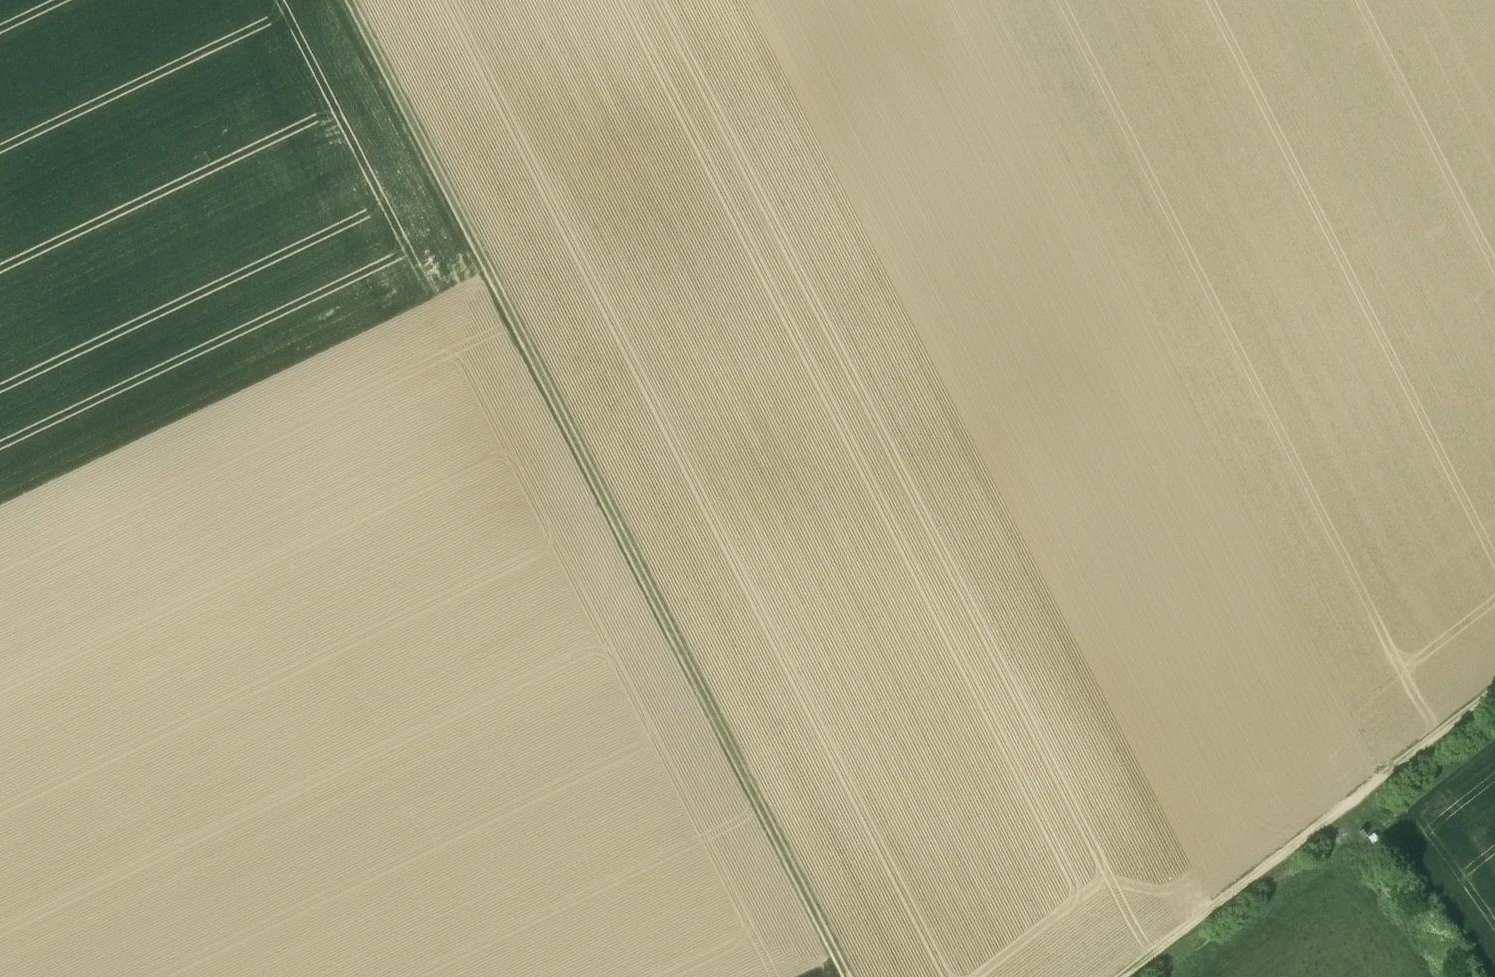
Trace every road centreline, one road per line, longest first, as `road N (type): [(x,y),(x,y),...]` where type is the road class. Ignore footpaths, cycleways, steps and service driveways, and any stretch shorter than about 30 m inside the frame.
road 1 (track): [(844,976),(347,0)]
road 2 (track): [(1121,976),(1494,692)]

